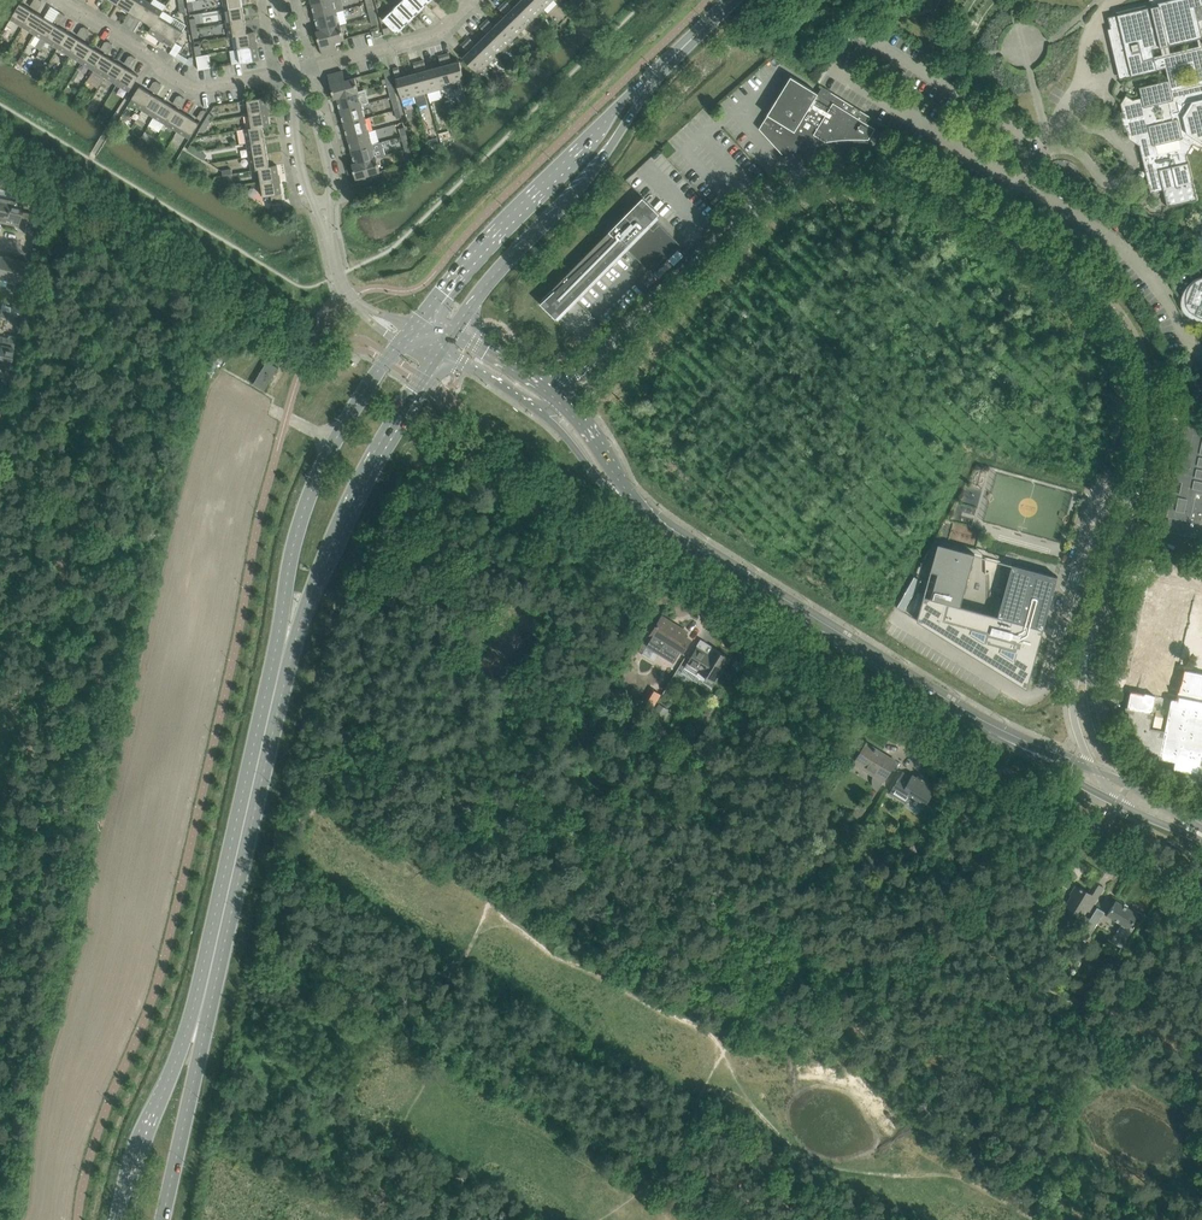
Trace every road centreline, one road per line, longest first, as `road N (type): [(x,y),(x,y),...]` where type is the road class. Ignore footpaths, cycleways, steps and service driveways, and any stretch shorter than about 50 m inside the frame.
road 1 (unclassified): [(1088,654),(1135,473),(1143,410),(1123,335),(1083,289),(926,190),(854,172),(810,180),(766,202),(627,335)]
road 2 (unclassified): [(1201,892),(480,445)]
road 3 (tertiary): [(994,729),(690,549),(628,493)]
road 4 (secondary): [(193,1042),(289,636)]
road 5 (secondary): [(648,82),(415,324)]
road 6 (secondary): [(452,336),(510,260),(587,180),(648,82)]
road 7 (secondary): [(401,343),(353,412),(304,510),(288,569),(289,636)]
road 8 (secondary): [(289,636),(361,487),(439,356)]
road 9 (residential): [(294,71),(192,88),(60,0)]
road 10 (residential): [(294,71),(437,35),(475,0)]
road 11 (secondary): [(193,1042),(145,1136),(127,1219)]
road 12 (secondary): [(164,1219),(195,1073),(193,1042)]
road 13 (residential): [(299,93),(303,176),(329,231)]
road 14 (tertiary): [(994,729),(1117,803)]
road 15 (residential): [(329,231),(328,170),(299,93)]
road 16 (unclassified): [(1129,784),(1095,722),(1088,654)]

